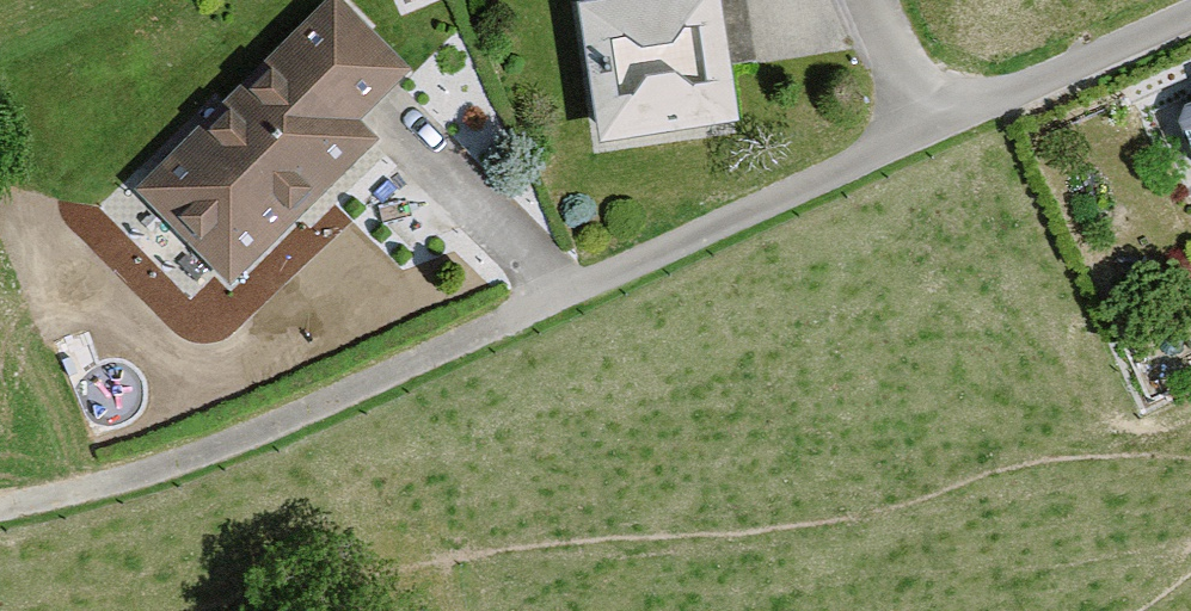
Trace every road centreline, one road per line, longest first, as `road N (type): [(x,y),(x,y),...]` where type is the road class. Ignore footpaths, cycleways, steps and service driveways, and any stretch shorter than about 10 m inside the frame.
road 1 (residential): [(922,118),(139,472)]
road 2 (residential): [(1190,1),(922,118)]
road 3 (track): [(0,500),(139,472)]
road 4 (residential): [(922,118),(869,0)]

